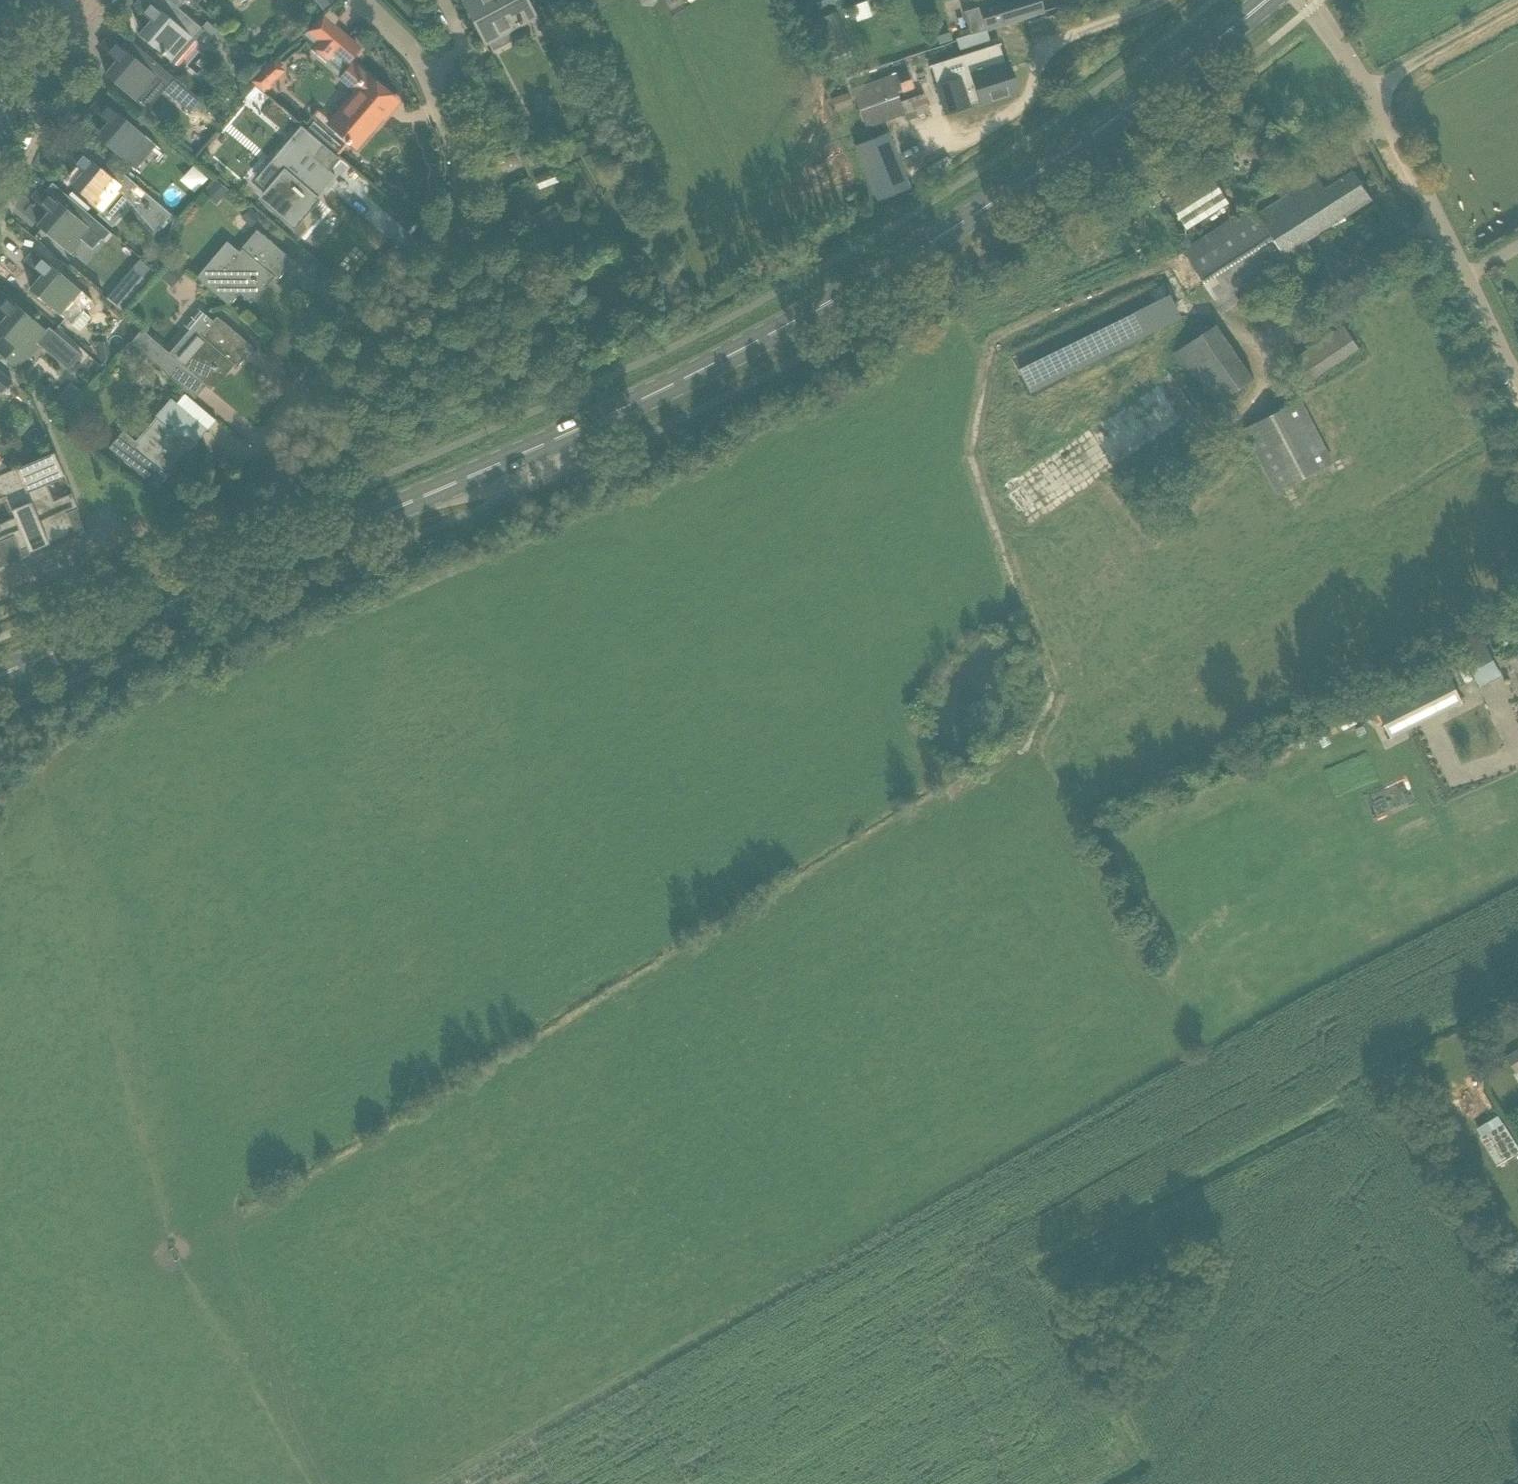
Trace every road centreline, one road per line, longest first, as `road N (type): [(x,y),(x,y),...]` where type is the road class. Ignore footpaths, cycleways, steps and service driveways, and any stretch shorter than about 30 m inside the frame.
road 1 (primary): [(0,672),(579,431),(804,315),(993,205),(1264,0)]
road 2 (residential): [(330,401),(454,238),(461,171),(446,109),(420,59),(364,0)]
road 3 (unclassified): [(1517,398),(1368,94)]
road 4 (track): [(1368,94),(1517,9)]
road 5 (residential): [(0,587),(133,533)]
road 6 (residential): [(0,209),(35,143),(37,106),(22,84)]
road 7 (residential): [(270,444),(301,467),(322,463),(342,437),(330,401)]

